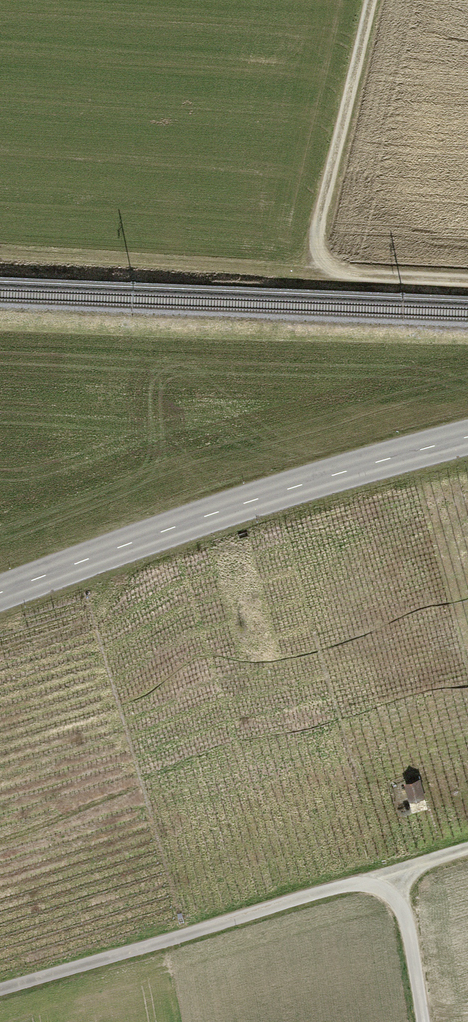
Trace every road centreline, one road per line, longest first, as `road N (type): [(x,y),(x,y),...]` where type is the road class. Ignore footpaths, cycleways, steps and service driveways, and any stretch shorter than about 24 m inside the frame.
road 1 (unclassified): [(423,1021),(397,874),(0,991)]
road 2 (tertiary): [(467,436),(249,501),(0,595)]
road 3 (track): [(369,0),(319,219),(325,260),(361,276),(467,281)]
road 4 (track): [(0,258),(361,276)]

